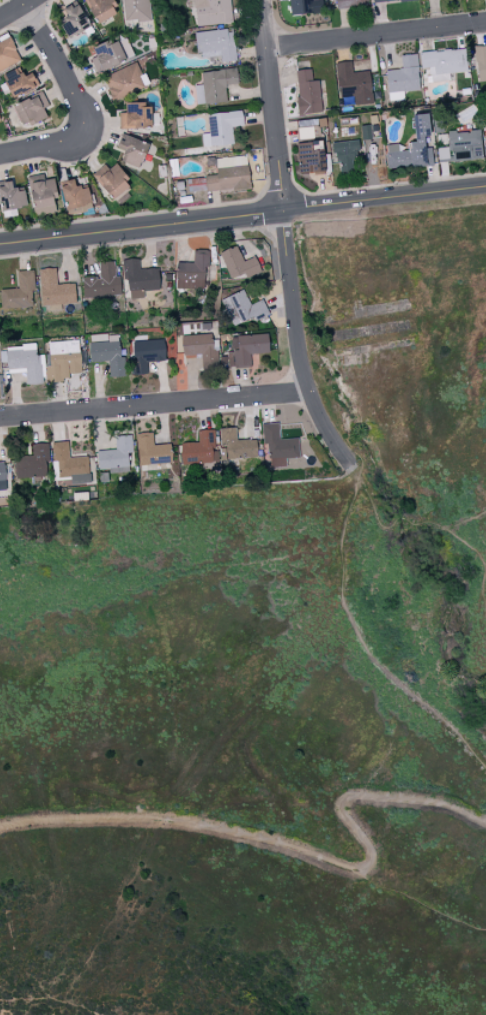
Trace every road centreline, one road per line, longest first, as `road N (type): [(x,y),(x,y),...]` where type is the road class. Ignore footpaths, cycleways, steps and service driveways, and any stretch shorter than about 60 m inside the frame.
road 1 (residential): [(349,466),(319,422),(295,337),(259,0)]
road 2 (residential): [(0,417),(310,391)]
road 3 (tertiary): [(0,244),(281,210)]
road 4 (residential): [(266,47),(485,23)]
road 5 (tertiary): [(281,210),(485,187)]
road 6 (residential): [(73,131),(76,111),(21,6)]

